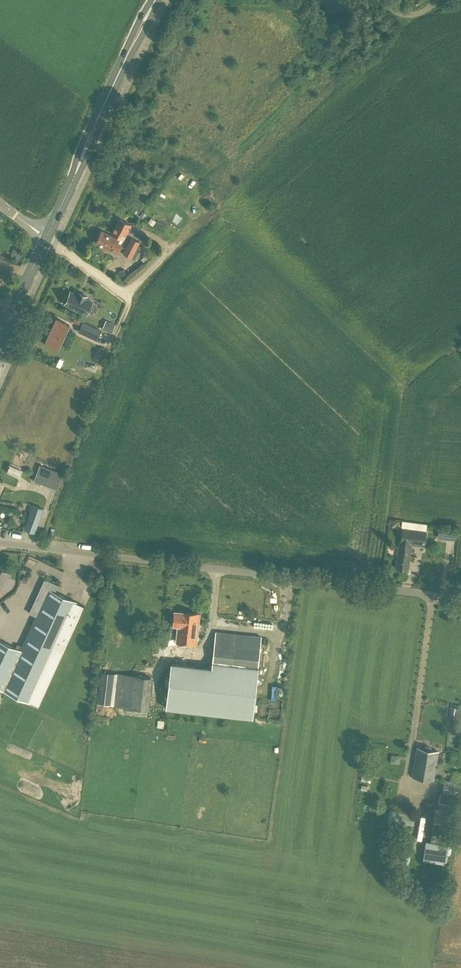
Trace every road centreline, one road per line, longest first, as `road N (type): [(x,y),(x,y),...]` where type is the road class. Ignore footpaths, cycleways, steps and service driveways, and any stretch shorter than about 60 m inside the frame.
road 1 (unclassified): [(460,599),(112,556)]
road 2 (primary): [(47,238),(155,0)]

